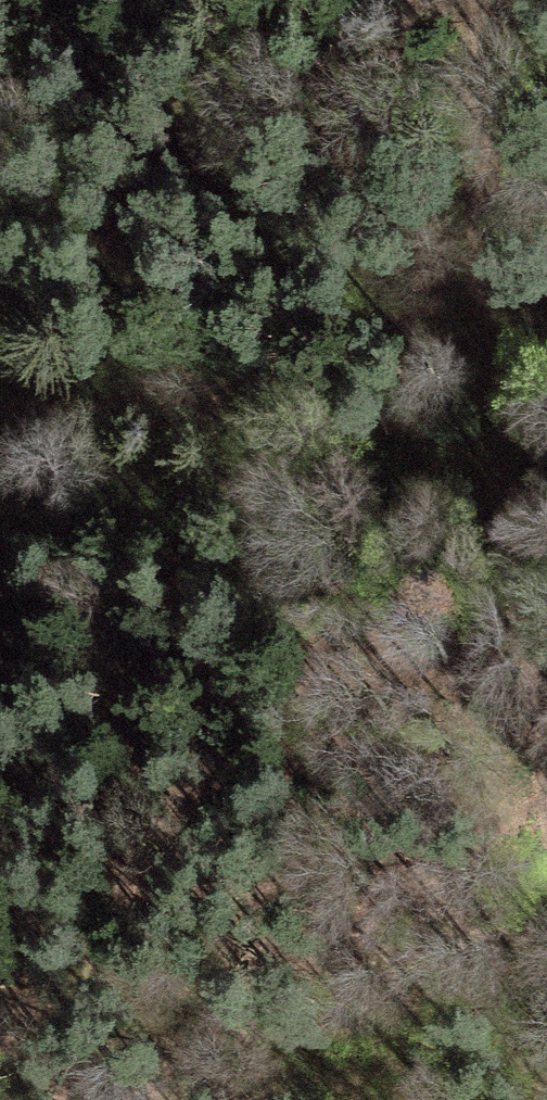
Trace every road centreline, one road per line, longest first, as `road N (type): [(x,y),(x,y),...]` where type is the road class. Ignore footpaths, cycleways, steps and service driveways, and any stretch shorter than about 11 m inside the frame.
road 1 (track): [(0,45),(192,392),(228,568),(214,699),(95,966),(91,997),(109,1009),(546,1058)]
road 2 (track): [(546,750),(478,119),(494,0)]

